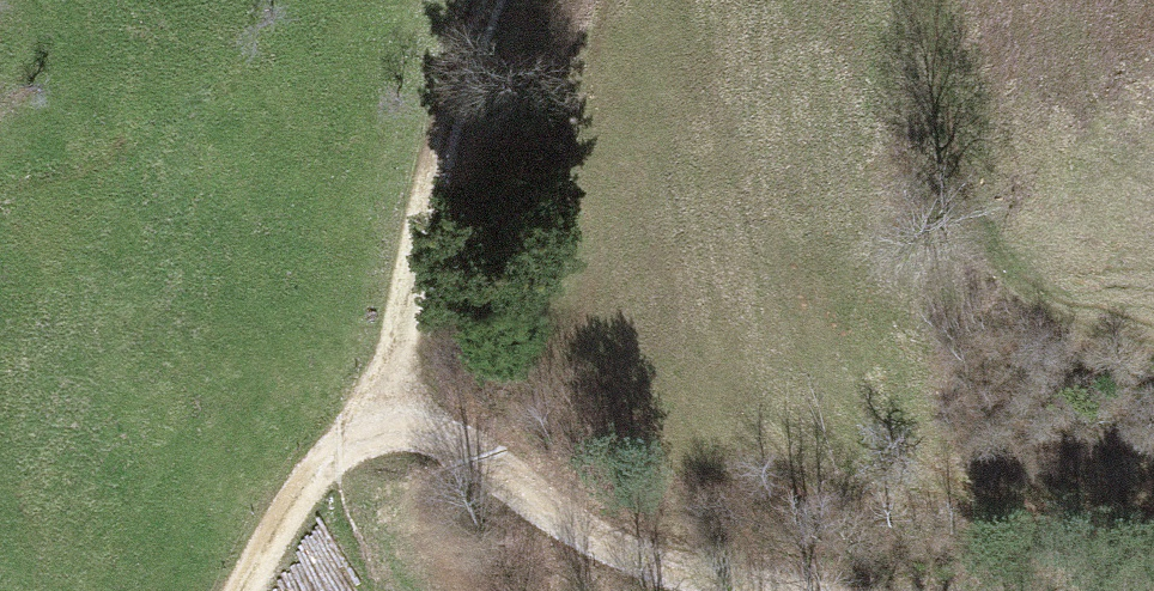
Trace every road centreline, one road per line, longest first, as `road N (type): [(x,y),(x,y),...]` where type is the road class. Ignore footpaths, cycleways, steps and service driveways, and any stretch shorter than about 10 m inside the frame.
road 1 (track): [(1153,337),(1016,298),(964,231),(917,61),(920,0)]
road 2 (track): [(395,418),(547,517),(618,550),(689,574),(787,590)]
road 3 (track): [(395,418),(400,324),(496,0)]
road 4 (track): [(239,590),(333,458),(395,418)]

